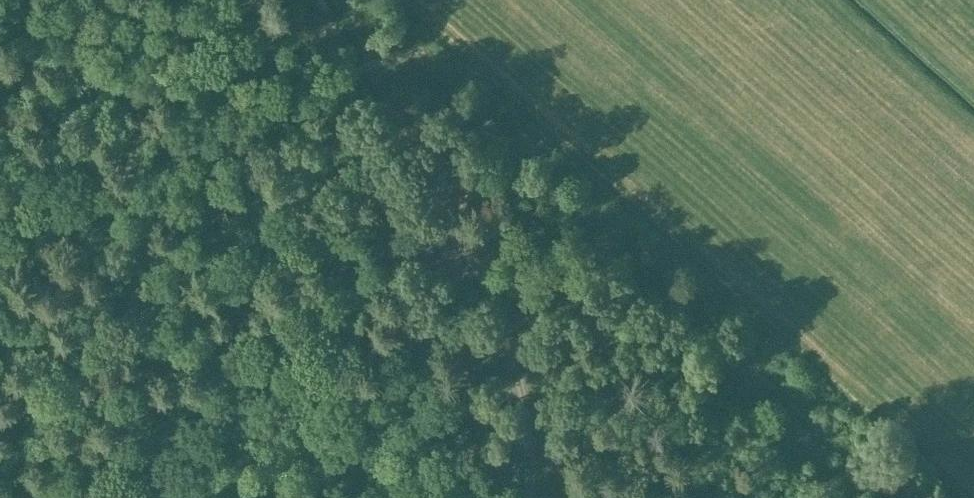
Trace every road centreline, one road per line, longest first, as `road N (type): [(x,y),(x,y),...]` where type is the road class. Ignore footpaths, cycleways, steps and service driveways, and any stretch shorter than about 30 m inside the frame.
road 1 (track): [(347,0),(913,497)]
road 2 (track): [(320,0),(474,267),(515,381),(526,497)]

